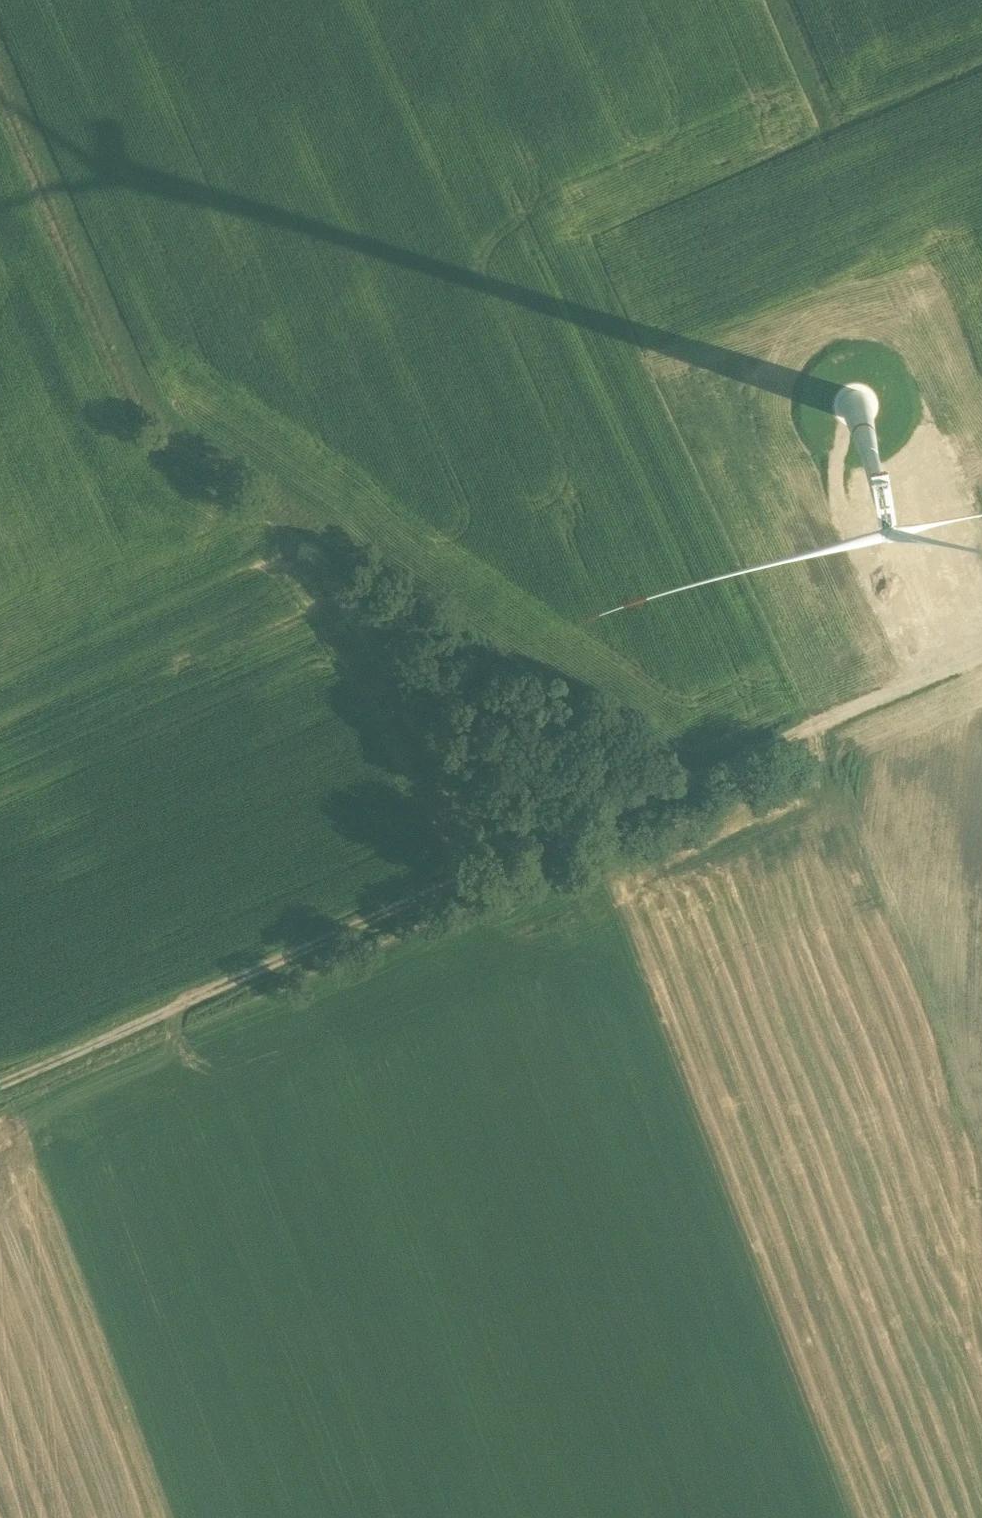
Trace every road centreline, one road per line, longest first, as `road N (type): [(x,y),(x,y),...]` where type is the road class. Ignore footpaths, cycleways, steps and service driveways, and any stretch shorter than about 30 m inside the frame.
road 1 (track): [(981,652),(0,1082)]
road 2 (track): [(883,464),(967,659)]

